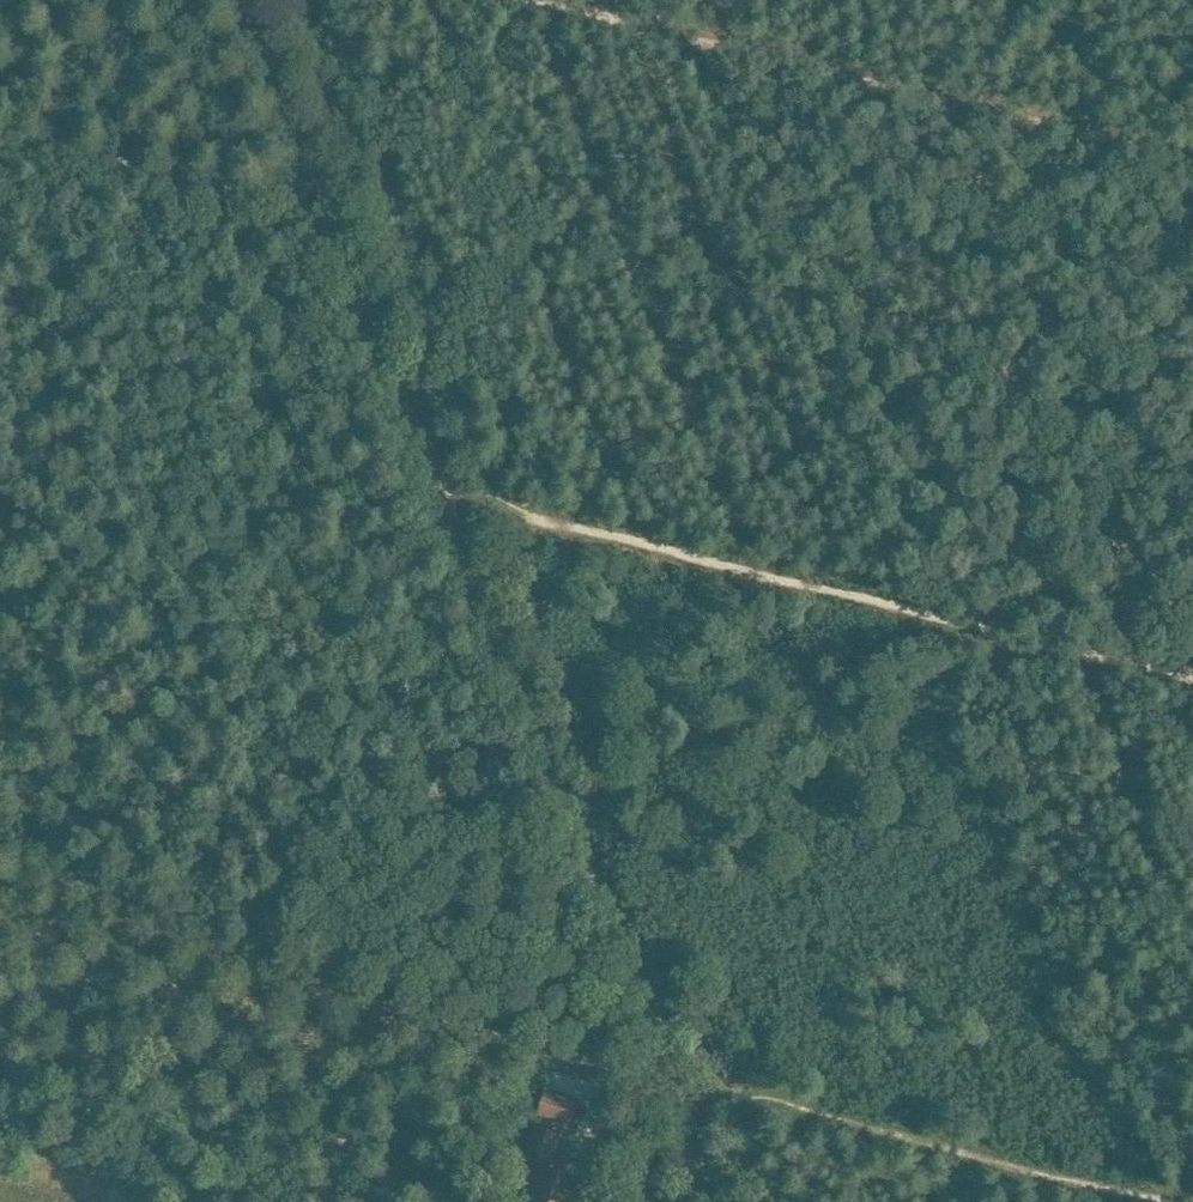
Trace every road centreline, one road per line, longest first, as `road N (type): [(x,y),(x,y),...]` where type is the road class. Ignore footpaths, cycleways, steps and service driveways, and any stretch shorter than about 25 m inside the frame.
road 1 (track): [(242,0),(721,1201)]
road 2 (track): [(1192,1197),(270,964),(0,827)]
road 3 (track): [(447,499),(1192,678)]
road 4 (track): [(1192,161),(547,0)]
road 5 (track): [(0,143),(332,228)]

